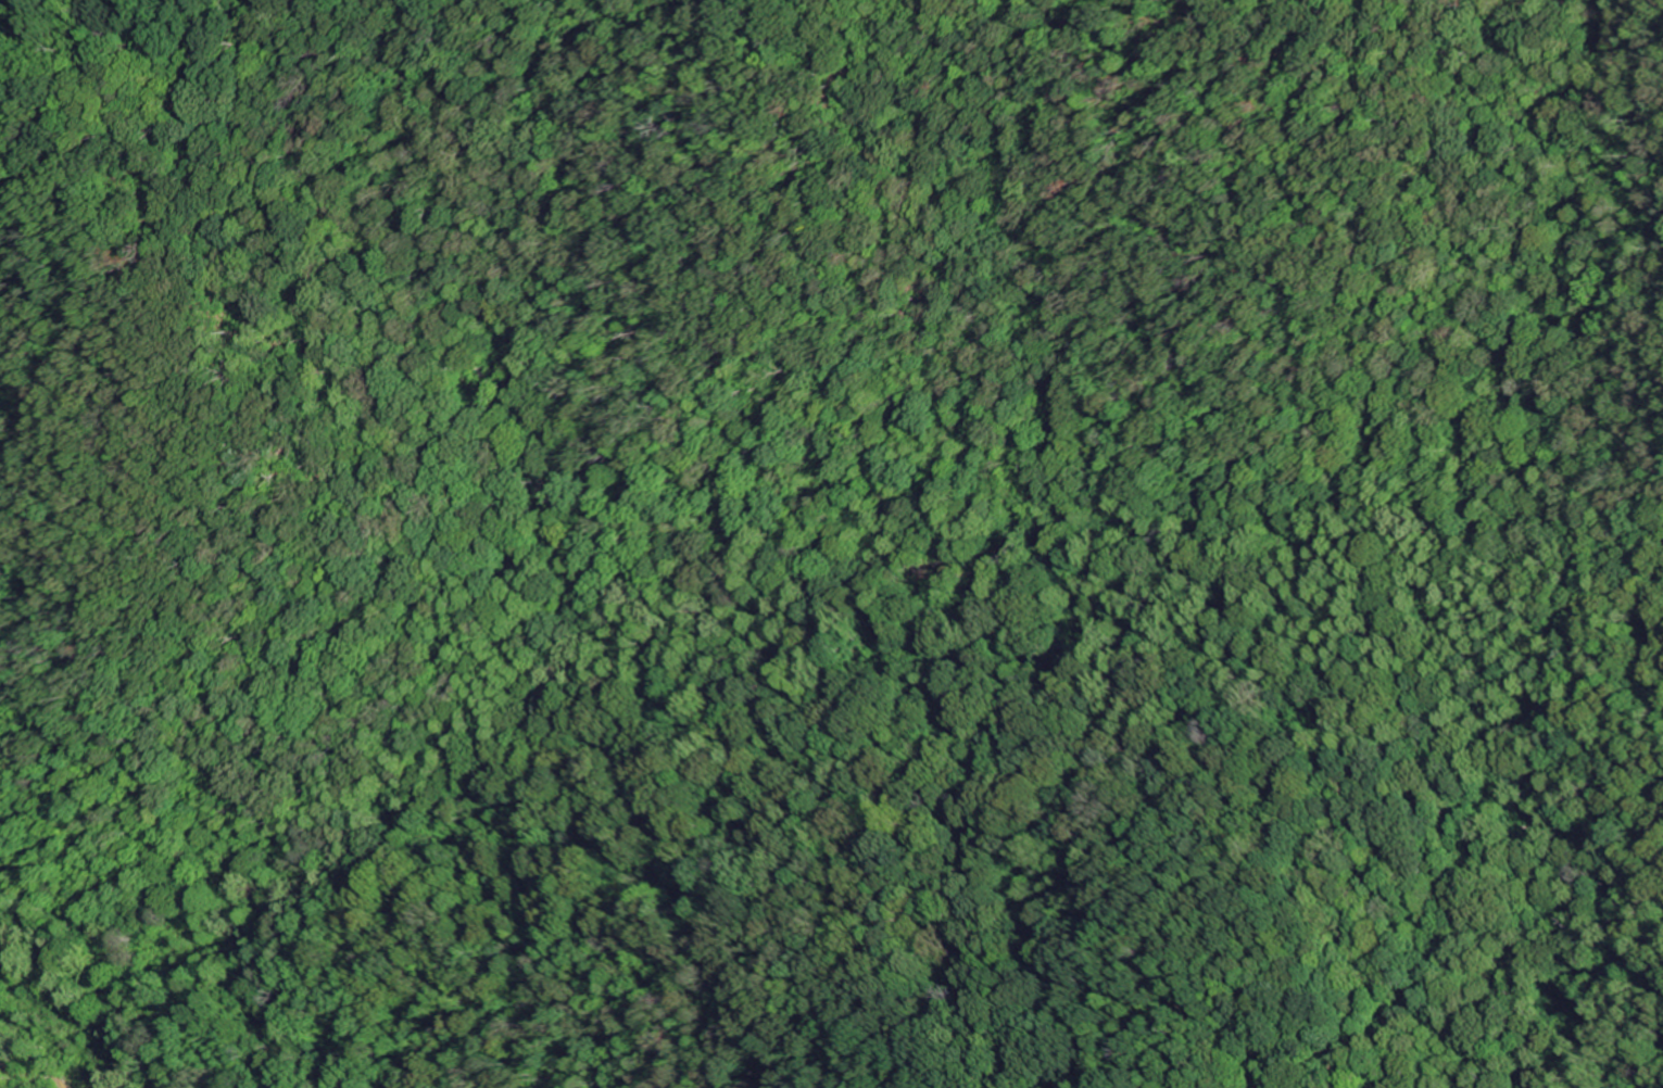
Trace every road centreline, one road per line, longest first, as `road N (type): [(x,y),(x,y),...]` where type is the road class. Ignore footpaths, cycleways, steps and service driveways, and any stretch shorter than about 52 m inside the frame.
road 1 (residential): [(0,915),(48,940),(84,940),(119,927),(164,928),(203,942),(277,992),(371,1087)]

